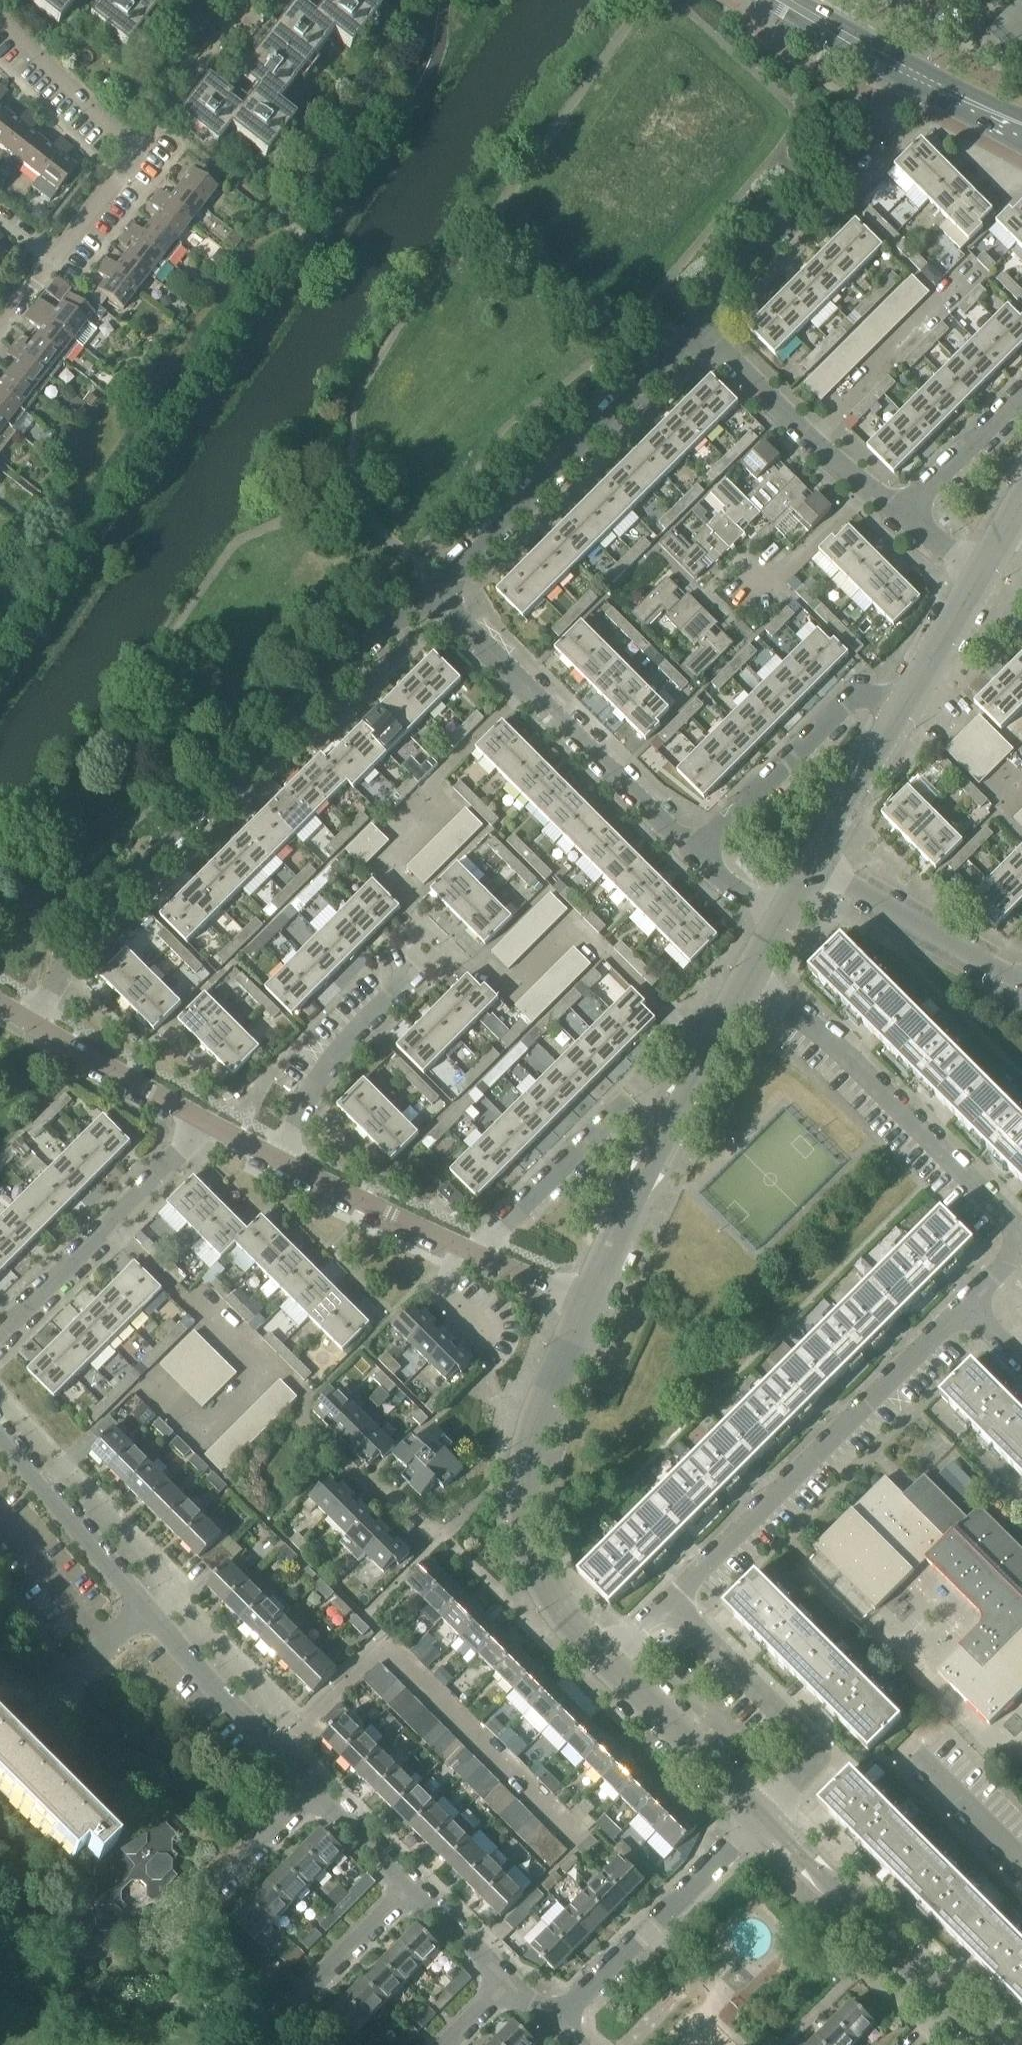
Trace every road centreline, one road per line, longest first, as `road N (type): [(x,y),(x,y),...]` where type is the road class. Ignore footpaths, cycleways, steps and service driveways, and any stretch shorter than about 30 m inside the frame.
road 1 (residential): [(27,1020),(120,899),(433,594)]
road 2 (residential): [(556,2025),(505,1982),(143,1612)]
road 3 (residential): [(968,1304),(1011,1255),(1014,1225),(758,969)]
road 4 (residential): [(665,1603),(968,1304)]
road 5 (residential): [(608,1661),(534,1577),(517,1532),(524,1455),(588,1304)]
road 6 (residential): [(433,594),(698,326)]
road 7 (residential): [(588,1304),(758,969)]
road 8 (residential): [(693,858),(433,594)]
road 9 (residential): [(698,326),(929,82)]
road 10 (residential): [(993,2044),(765,1815)]
road 11 (residential): [(56,256),(130,152),(0,17)]
road 12 (residential): [(0,1335),(162,1178),(203,1120)]
road 13 (residential): [(556,2025),(765,1815)]
road 14 (residential): [(765,1815),(800,1774),(798,1733),(665,1603)]
road 15 (residential): [(903,515),(698,326)]
road 16 (residential): [(693,858),(855,695),(903,703)]
road 17 (residential): [(1021,986),(814,865)]
road 18 (residential): [(277,1159),(301,1100),(412,969)]
road 19 (residential): [(143,1612),(0,1440)]
road 20 (residential): [(477,1255),(277,1159)]
road 21 (residential): [(765,1815),(608,1661)]
road 22 (residential): [(203,1120),(27,1020)]
road 23 (residential): [(477,1255),(615,1111)]
road 24 (residential): [(814,865),(903,703)]
road 25 (residential): [(1021,1870),(905,1750)]
road 26 (residential): [(0,1671),(42,1679),(73,1672),(143,1612)]
road 27 (residential): [(903,515),(1021,398)]
road 28 (tertiary): [(929,82),(792,0)]
road 29 (residential): [(903,703),(981,574)]
road 30 (residential): [(588,1304),(477,1255)]

